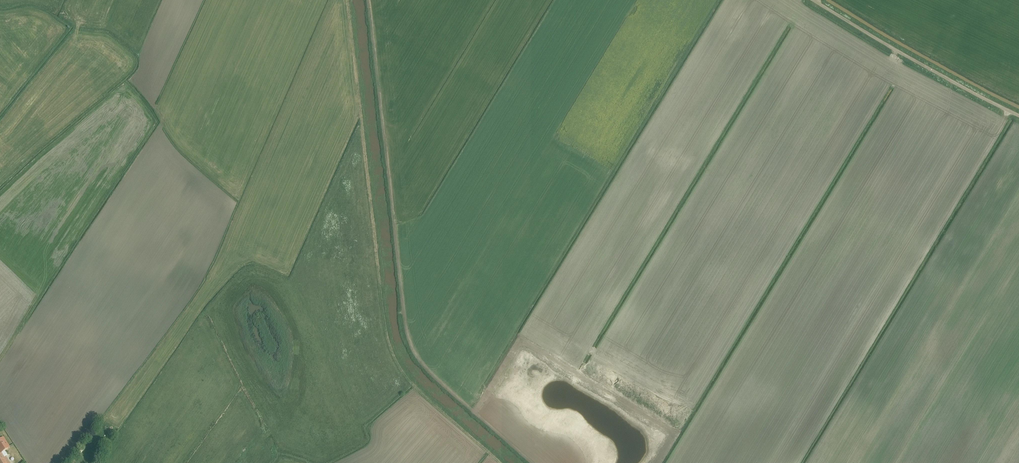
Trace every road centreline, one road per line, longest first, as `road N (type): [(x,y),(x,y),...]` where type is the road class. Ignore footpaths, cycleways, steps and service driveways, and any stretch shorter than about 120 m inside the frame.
road 1 (track): [(532,462),(438,383),(406,336),(367,0)]
road 2 (unclassified): [(1018,116),(814,0)]

